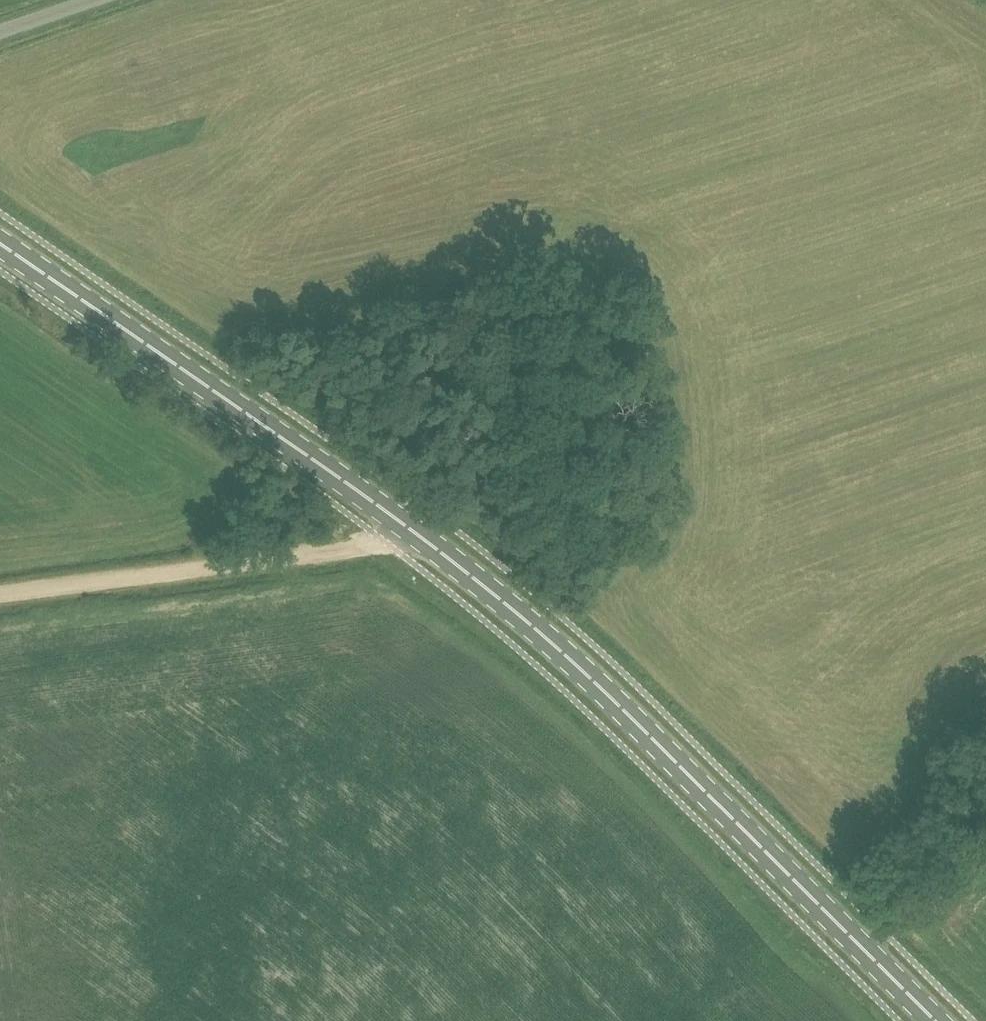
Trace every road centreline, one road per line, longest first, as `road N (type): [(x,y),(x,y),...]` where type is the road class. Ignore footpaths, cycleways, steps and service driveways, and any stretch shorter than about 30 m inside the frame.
road 1 (secondary): [(937,1020),(566,653),(416,534),(0,244)]
road 2 (track): [(0,602),(273,568),(416,534)]

